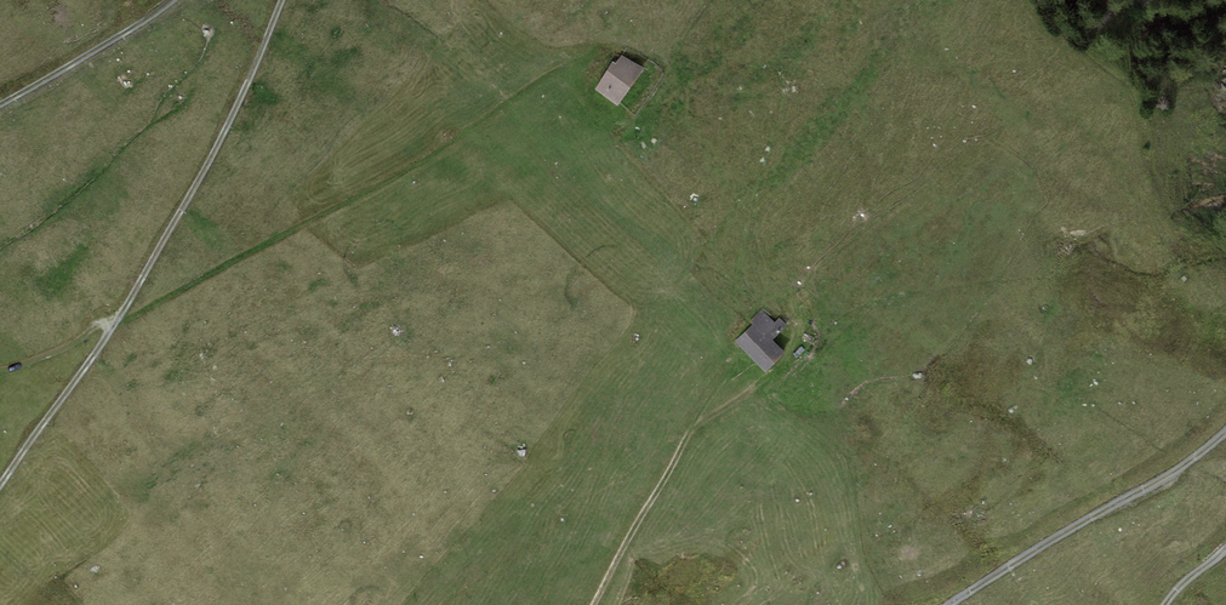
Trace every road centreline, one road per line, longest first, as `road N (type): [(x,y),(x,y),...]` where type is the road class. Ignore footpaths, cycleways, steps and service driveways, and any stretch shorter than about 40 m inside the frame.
road 1 (track): [(0,485),(117,322),(226,129),(282,0)]
road 2 (track): [(117,322),(417,164),(557,70),(597,54)]
road 3 (track): [(1225,432),(1181,467),(948,604)]
road 4 (track): [(597,604),(706,398),(739,365)]
road 5 (track): [(174,0),(0,105)]
road 6 (track): [(0,370),(77,341),(98,324),(114,326)]

